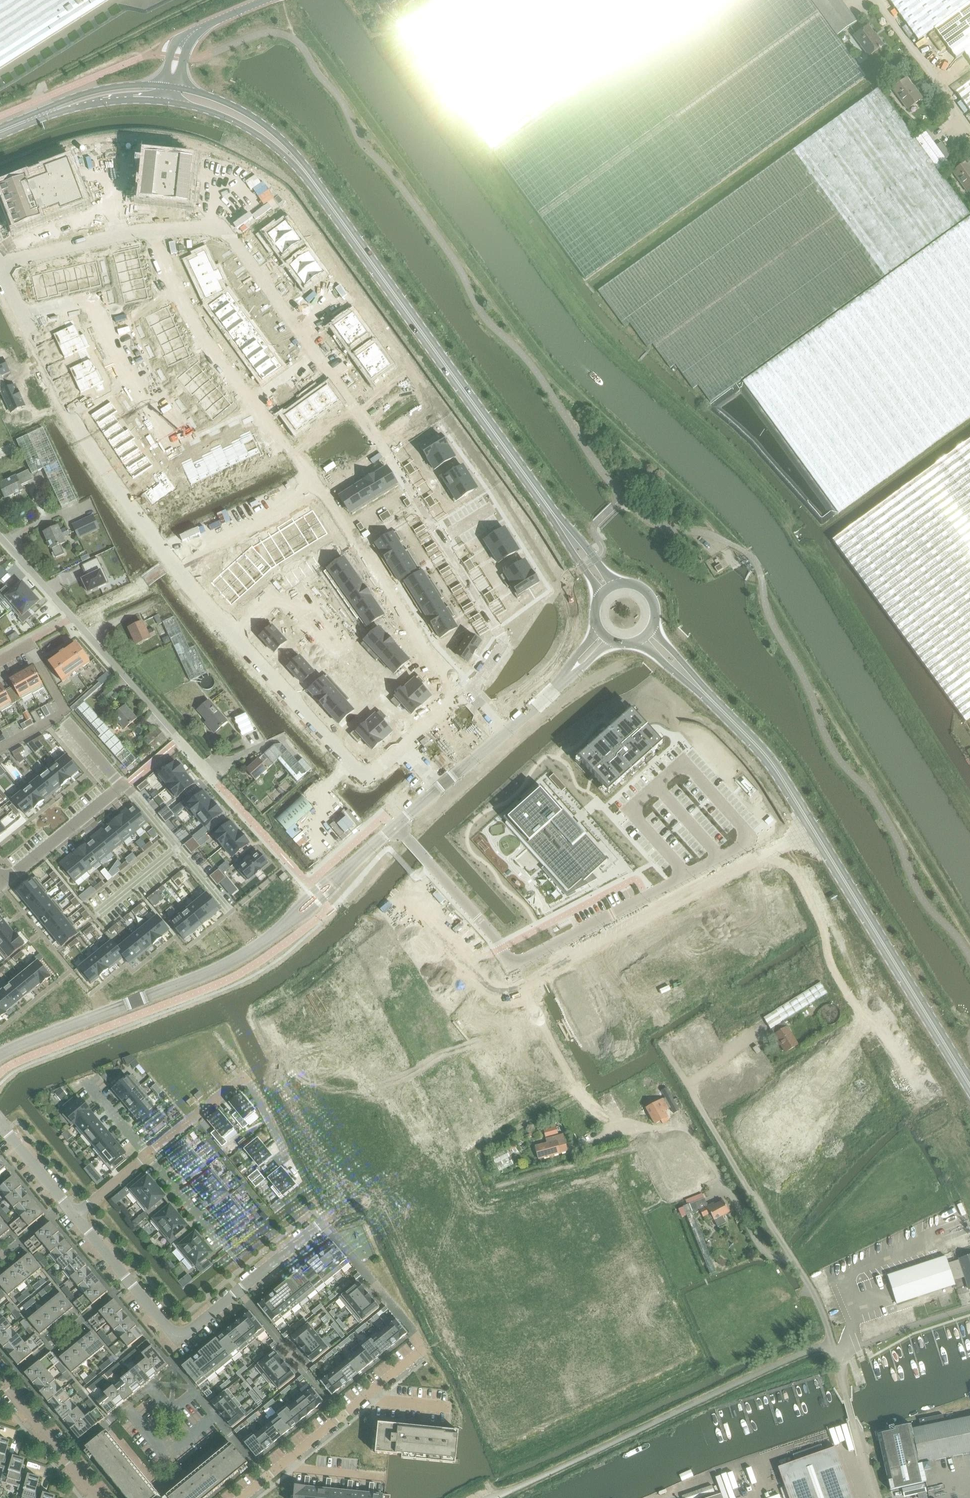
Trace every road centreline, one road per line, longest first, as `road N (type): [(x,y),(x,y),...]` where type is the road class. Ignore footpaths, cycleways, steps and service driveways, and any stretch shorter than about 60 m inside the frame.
road 1 (residential): [(796,1266),(908,1211),(800,1013),(771,1009),(689,874)]
road 2 (secondary): [(690,678),(786,785),(969,1087)]
road 3 (secondary): [(563,529),(306,171)]
road 4 (residential): [(515,964),(678,1323)]
road 5 (unclassified): [(834,1351),(811,1350),(495,1497)]
road 6 (unclassified): [(0,1056),(236,959),(291,920)]
road 7 (residential): [(212,775),(0,534)]
road 8 (residential): [(645,1002),(793,1261)]
road 9 (residential): [(2,264),(75,417),(144,522)]
road 10 (residential): [(361,408),(219,232),(155,230)]
road 11 (residential): [(465,689),(503,640),(392,452)]
road 12 (residential): [(173,564),(350,765)]
road 13 (residential): [(155,230),(209,350),(287,451)]
road 14 (residential): [(321,494),(426,653),(465,689)]
road 15 (residential): [(148,1155),(245,1075),(287,1157)]
road 16 (residential): [(515,964),(689,874)]
road 17 (residential): [(397,828),(515,964)]
road 18 (residential): [(173,564),(321,494)]
road 19 (residential): [(128,1280),(2,1380)]
road 20 (residential): [(144,522),(287,451)]
road 21 (residential): [(424,1346),(325,1221)]
road 22 (residential): [(343,1415),(241,1293)]
road 23 (residential): [(241,1293),(179,1341),(128,1280)]
road 24 (residential): [(155,230),(2,264)]
road 25 (unclassified): [(969,127),(878,0)]
road 26 (secondary): [(168,102),(245,128),(306,171)]
road 27 (secondary): [(306,171),(252,116),(179,87)]
road 28 (residential): [(123,789),(0,884)]
road 29 (residential): [(350,765),(358,775),(373,773),(465,689)]
road 30 (unclassified): [(834,1351),(873,1497)]
road 31 (unclassified): [(397,828),(504,732)]
road 32 (unclassified): [(834,1351),(969,1307)]
road 33 (residential): [(678,1323),(796,1266)]
road 34 (residential): [(125,1407),(150,1387),(172,1413),(195,1393),(215,1417)]
road 35 (residential): [(125,1407),(168,1457),(215,1417)]
road 36 (residential): [(793,1261),(766,1254),(719,1174)]

